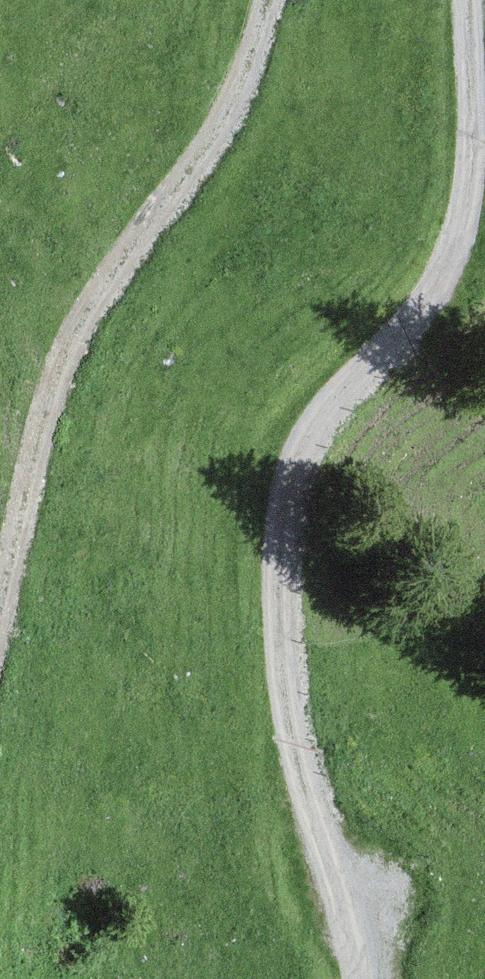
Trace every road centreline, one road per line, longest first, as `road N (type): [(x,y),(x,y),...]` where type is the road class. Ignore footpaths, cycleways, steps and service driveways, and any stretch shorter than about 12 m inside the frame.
road 1 (track): [(465,0),(469,178),(458,238),(428,297),(298,444),(283,510),(277,606),(297,740),(319,833),(358,929),(360,978)]
road 2 (track): [(0,604),(41,398),(125,251),(243,88),(265,0)]

